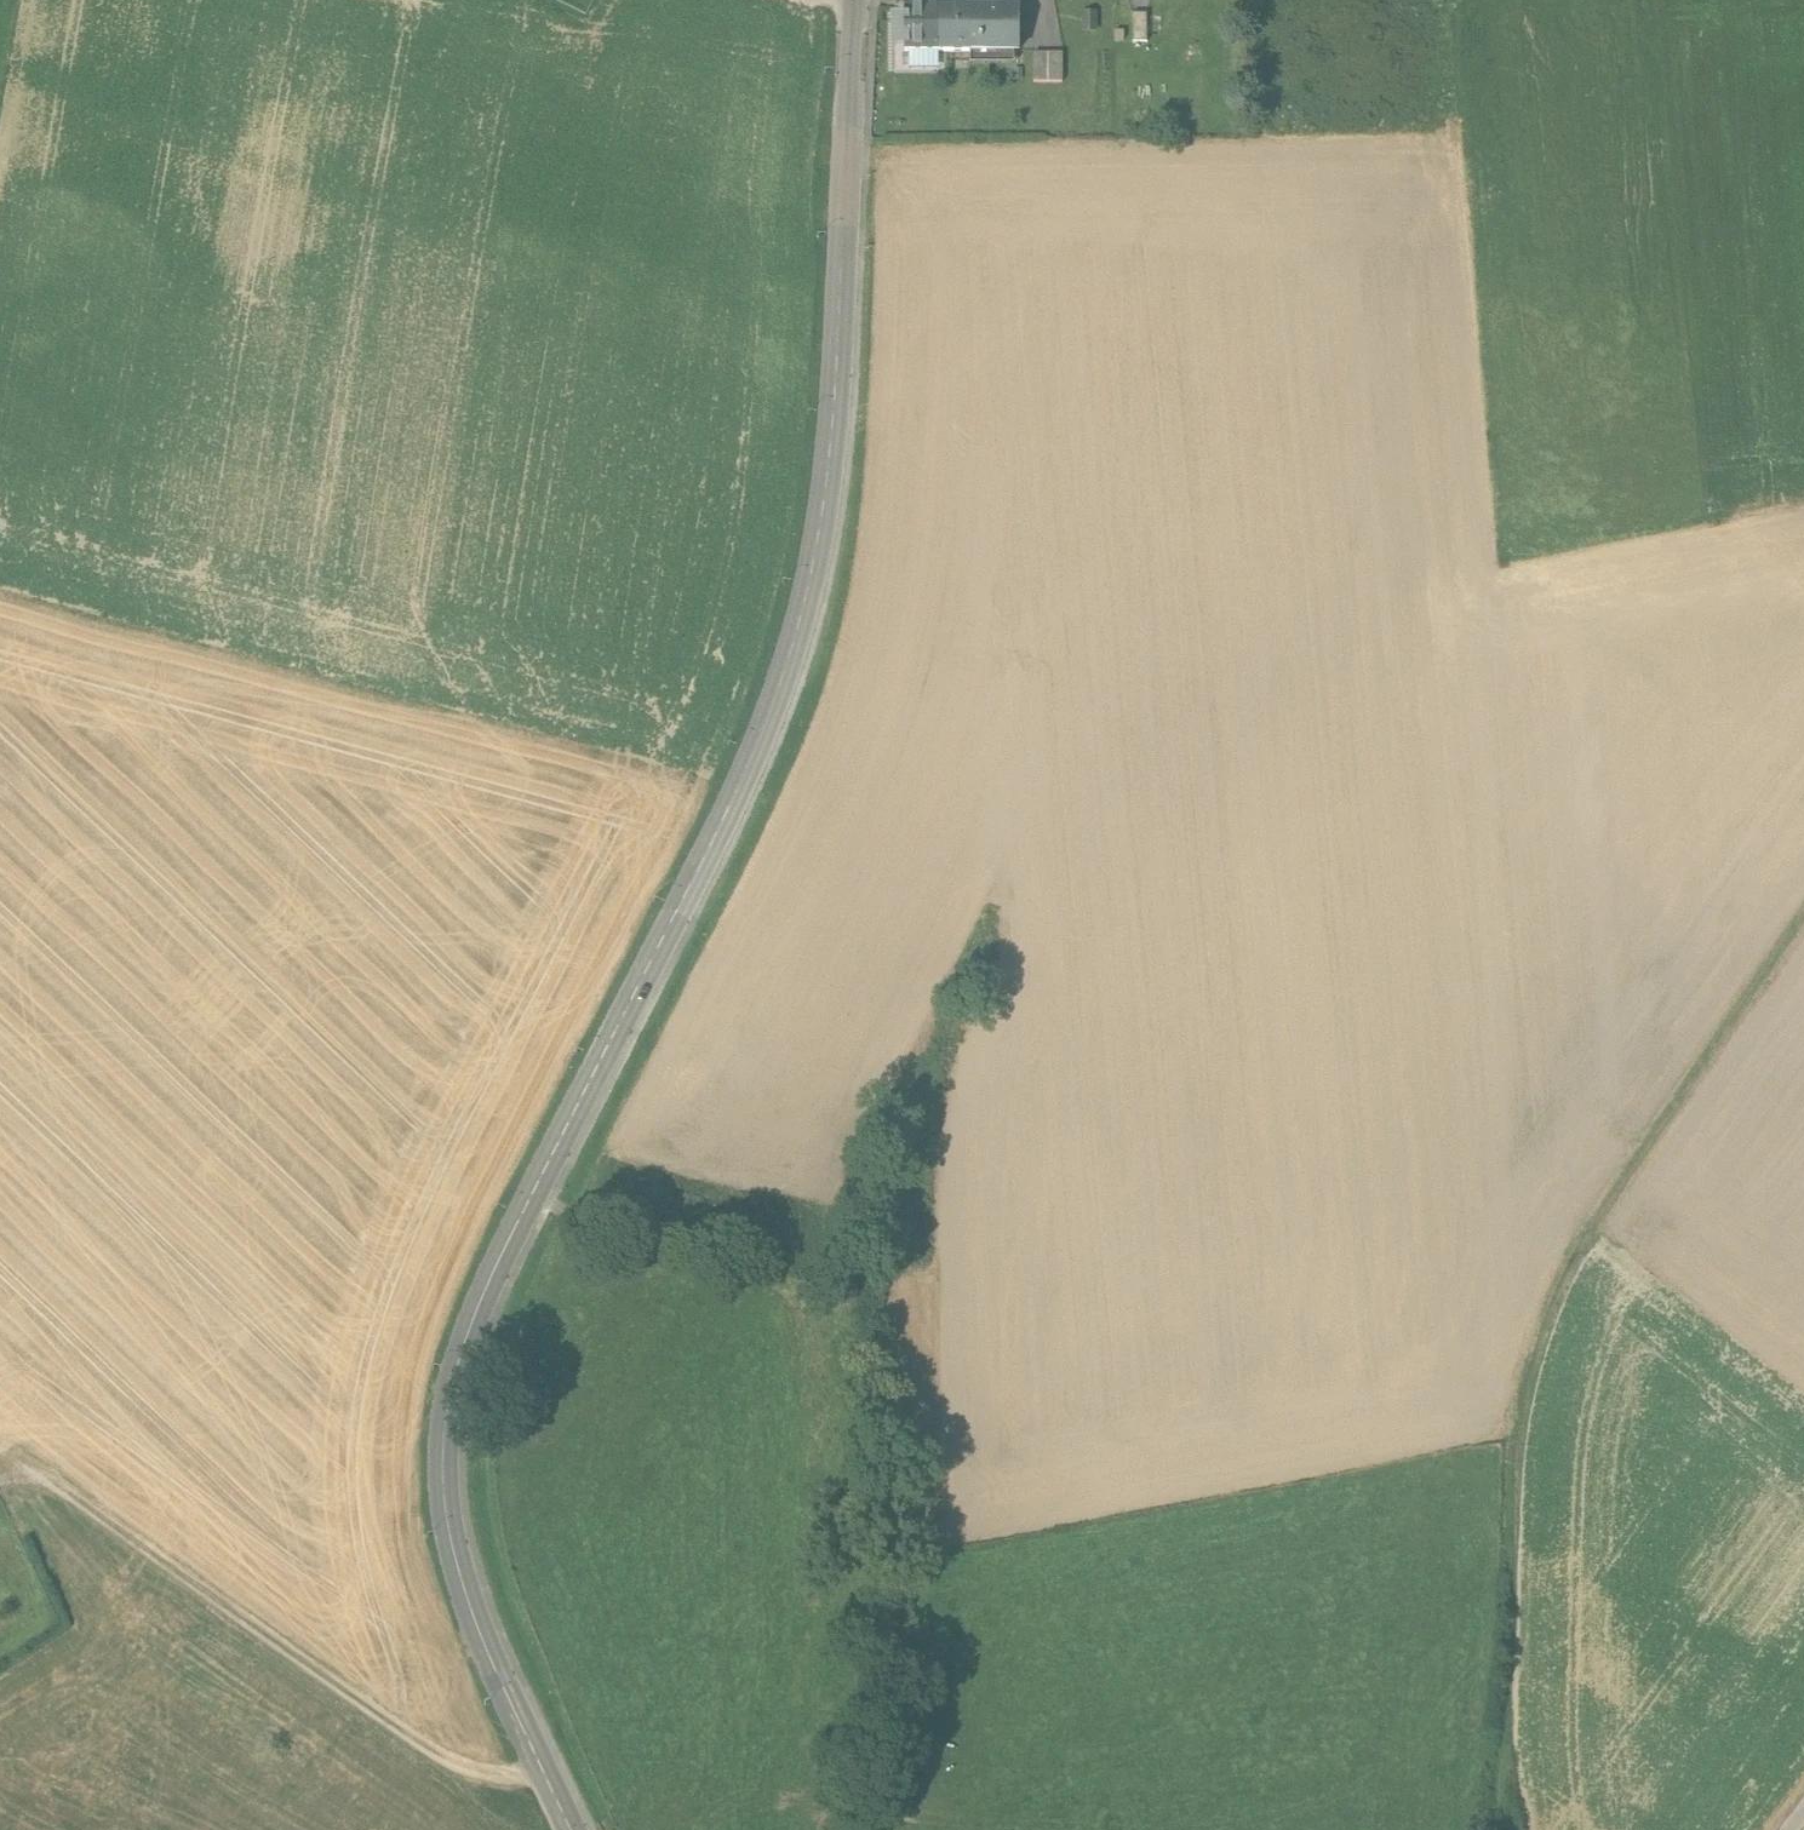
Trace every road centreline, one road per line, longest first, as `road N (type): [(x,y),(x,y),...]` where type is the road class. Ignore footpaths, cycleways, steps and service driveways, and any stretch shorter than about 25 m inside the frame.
road 1 (unclassified): [(579,1829),(506,1676),(457,1508),(483,1337),(812,609),(840,289),(853,0)]
road 2 (track): [(1803,939),(1603,1224),(1551,1319),(1521,1425),(1496,1829)]
road 3 (track): [(519,1829),(462,1777),(64,1494),(34,1480),(0,1484)]
road 4 (track): [(971,1829),(906,1816),(767,1809),(691,1829)]

